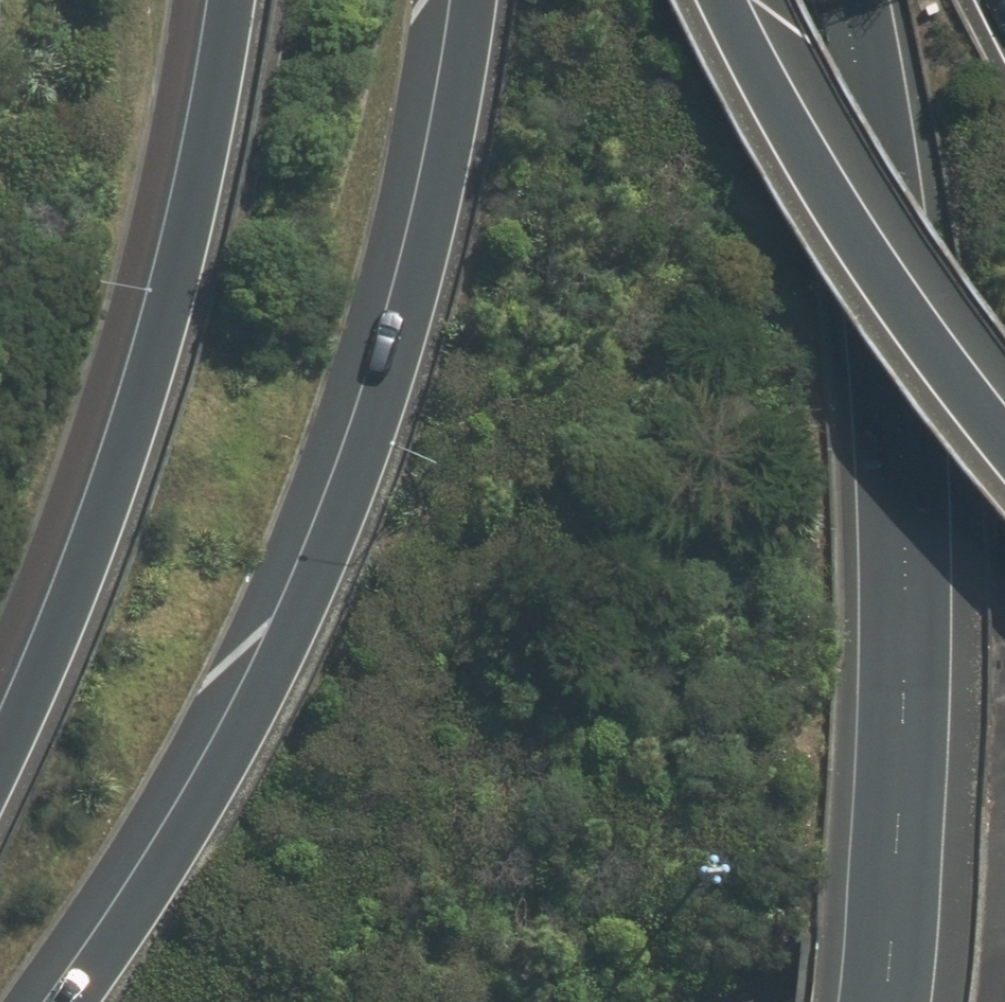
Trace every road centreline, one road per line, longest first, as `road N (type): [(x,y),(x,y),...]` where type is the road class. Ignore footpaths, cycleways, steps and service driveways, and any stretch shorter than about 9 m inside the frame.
road 1 (motorway): [(74,1001),(123,945),(291,649),(381,432),(438,214),(473,0)]
road 2 (motorway): [(845,0),(887,281),(908,517),(904,697),(881,1001)]
road 3 (motorway): [(0,771),(110,516),(150,383),(233,0)]
road 4 (motorway): [(1004,426),(947,351),(823,151),(746,0)]
road 5 (motorway): [(854,1001),(1004,935)]

